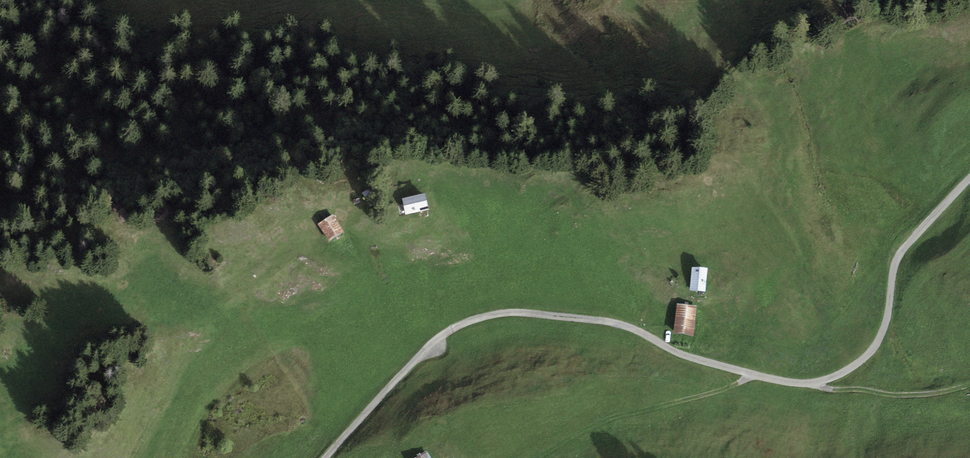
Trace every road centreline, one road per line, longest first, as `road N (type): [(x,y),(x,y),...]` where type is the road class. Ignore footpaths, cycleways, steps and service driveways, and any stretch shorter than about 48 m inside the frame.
road 1 (unclassified): [(326,457),(427,350),(484,317),(608,322),(697,360),(783,382),(837,376),(876,346),(900,254),(969,179)]
road 2 (track): [(749,373),(738,384),(560,443)]
road 3 (track): [(817,382),(899,396),(969,385)]
road 4 (track): [(356,240),(409,369)]

